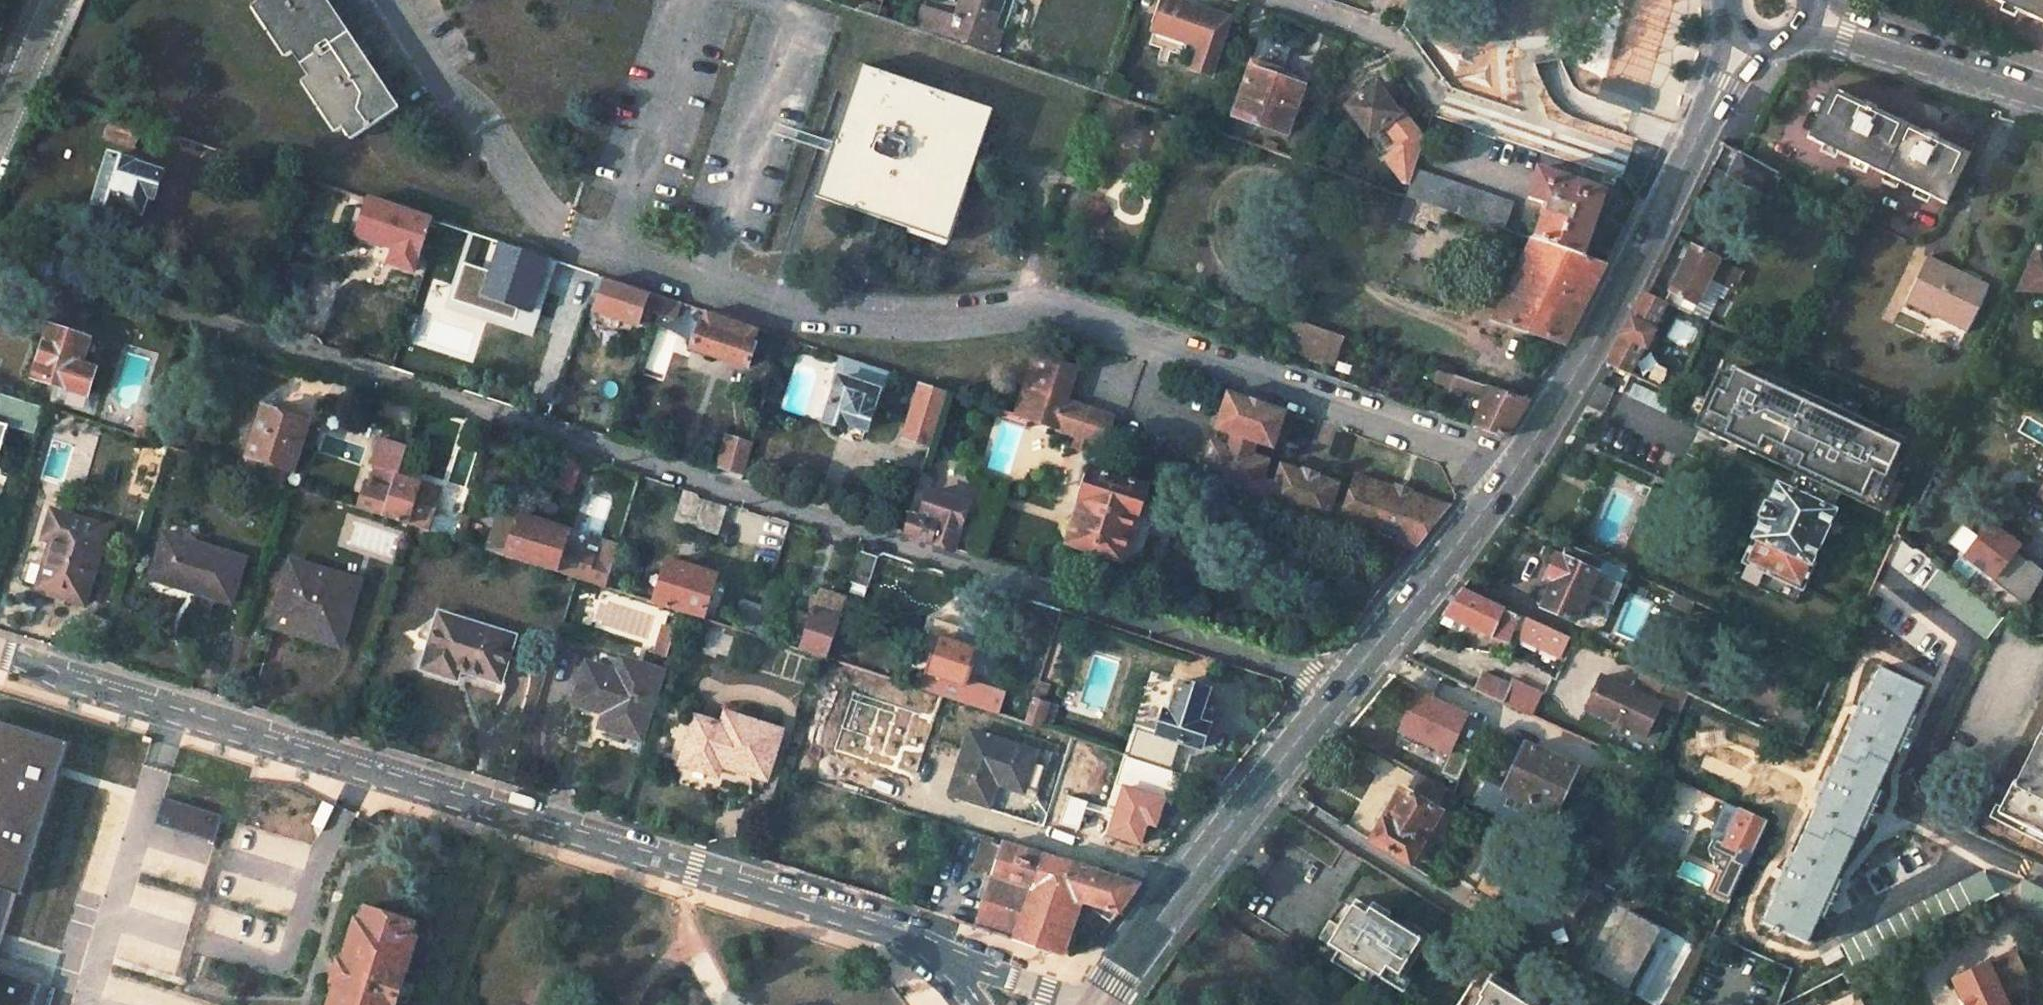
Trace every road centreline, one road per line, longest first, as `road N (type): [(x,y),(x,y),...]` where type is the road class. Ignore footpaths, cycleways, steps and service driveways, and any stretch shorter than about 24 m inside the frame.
road 1 (residential): [(0,254),(1309,674),(1335,693)]
road 2 (residential): [(950,963),(912,941),(694,870),(0,656)]
road 3 (primary): [(1335,693),(1518,468),(1673,182)]
road 4 (residential): [(1673,182),(1437,97),(1384,28),(1298,0)]
road 5 (primary): [(1096,1004),(1335,693)]
road 6 (residential): [(551,225),(401,0)]
road 7 (residential): [(2042,90),(1806,21)]
road 8 (primary): [(1673,182),(1756,42)]
road 9 (residential): [(1080,1004),(950,963)]
road 10 (residential): [(0,115),(55,0)]

